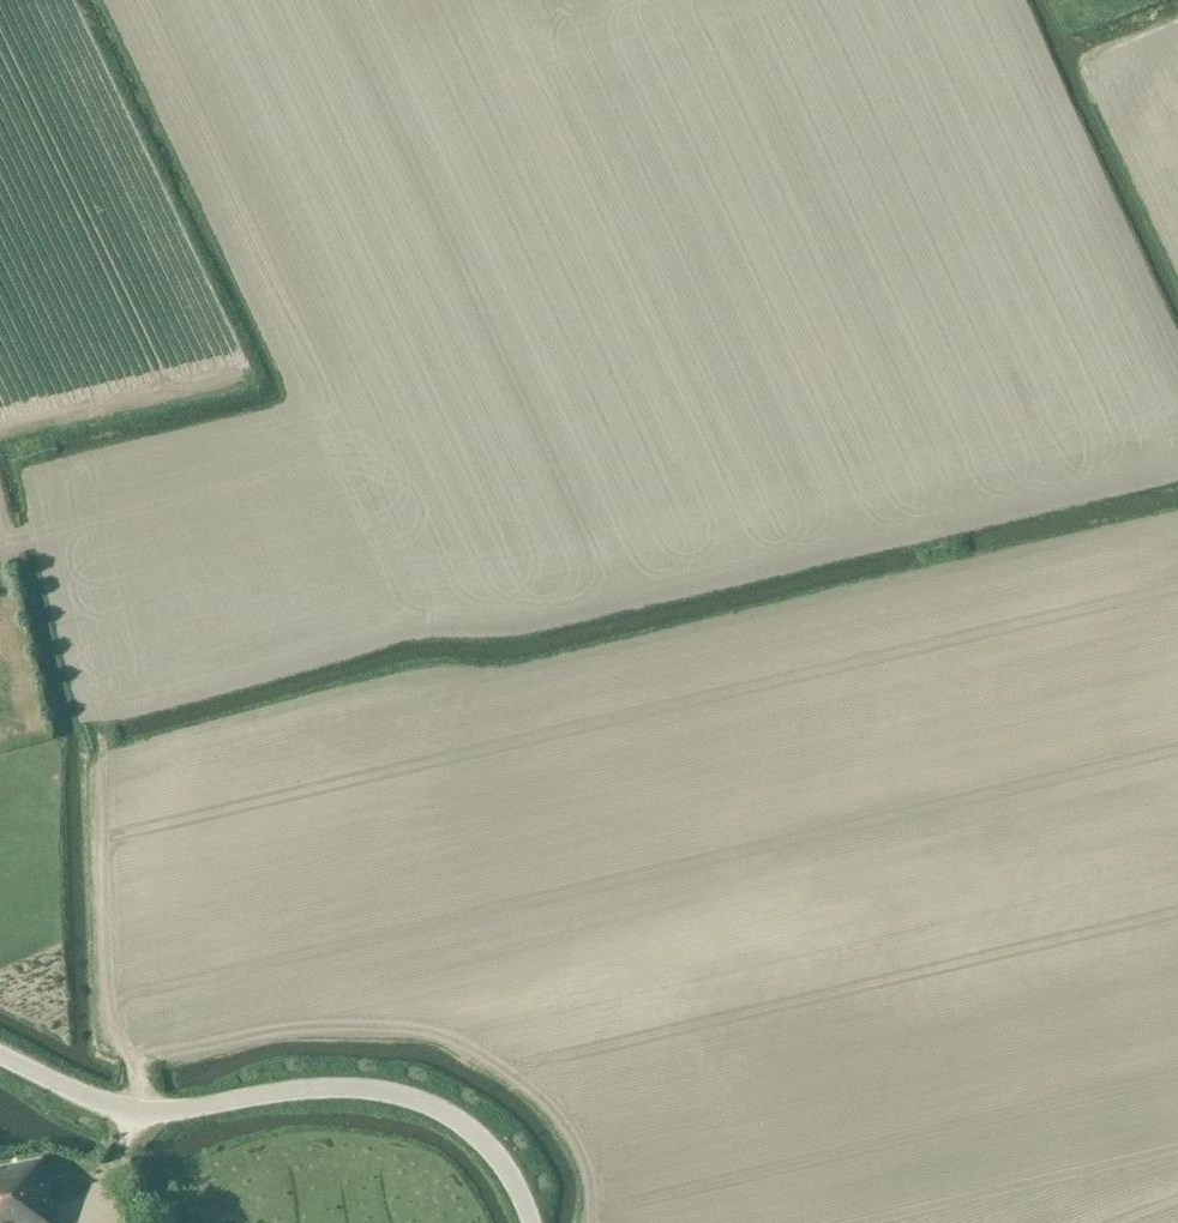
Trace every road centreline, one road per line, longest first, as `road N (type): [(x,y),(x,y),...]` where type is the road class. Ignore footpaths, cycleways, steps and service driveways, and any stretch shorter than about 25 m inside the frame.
road 1 (unclassified): [(531,1222),(496,1156),(473,1132),(414,1100),(339,1089),(124,1109),(0,1055)]

